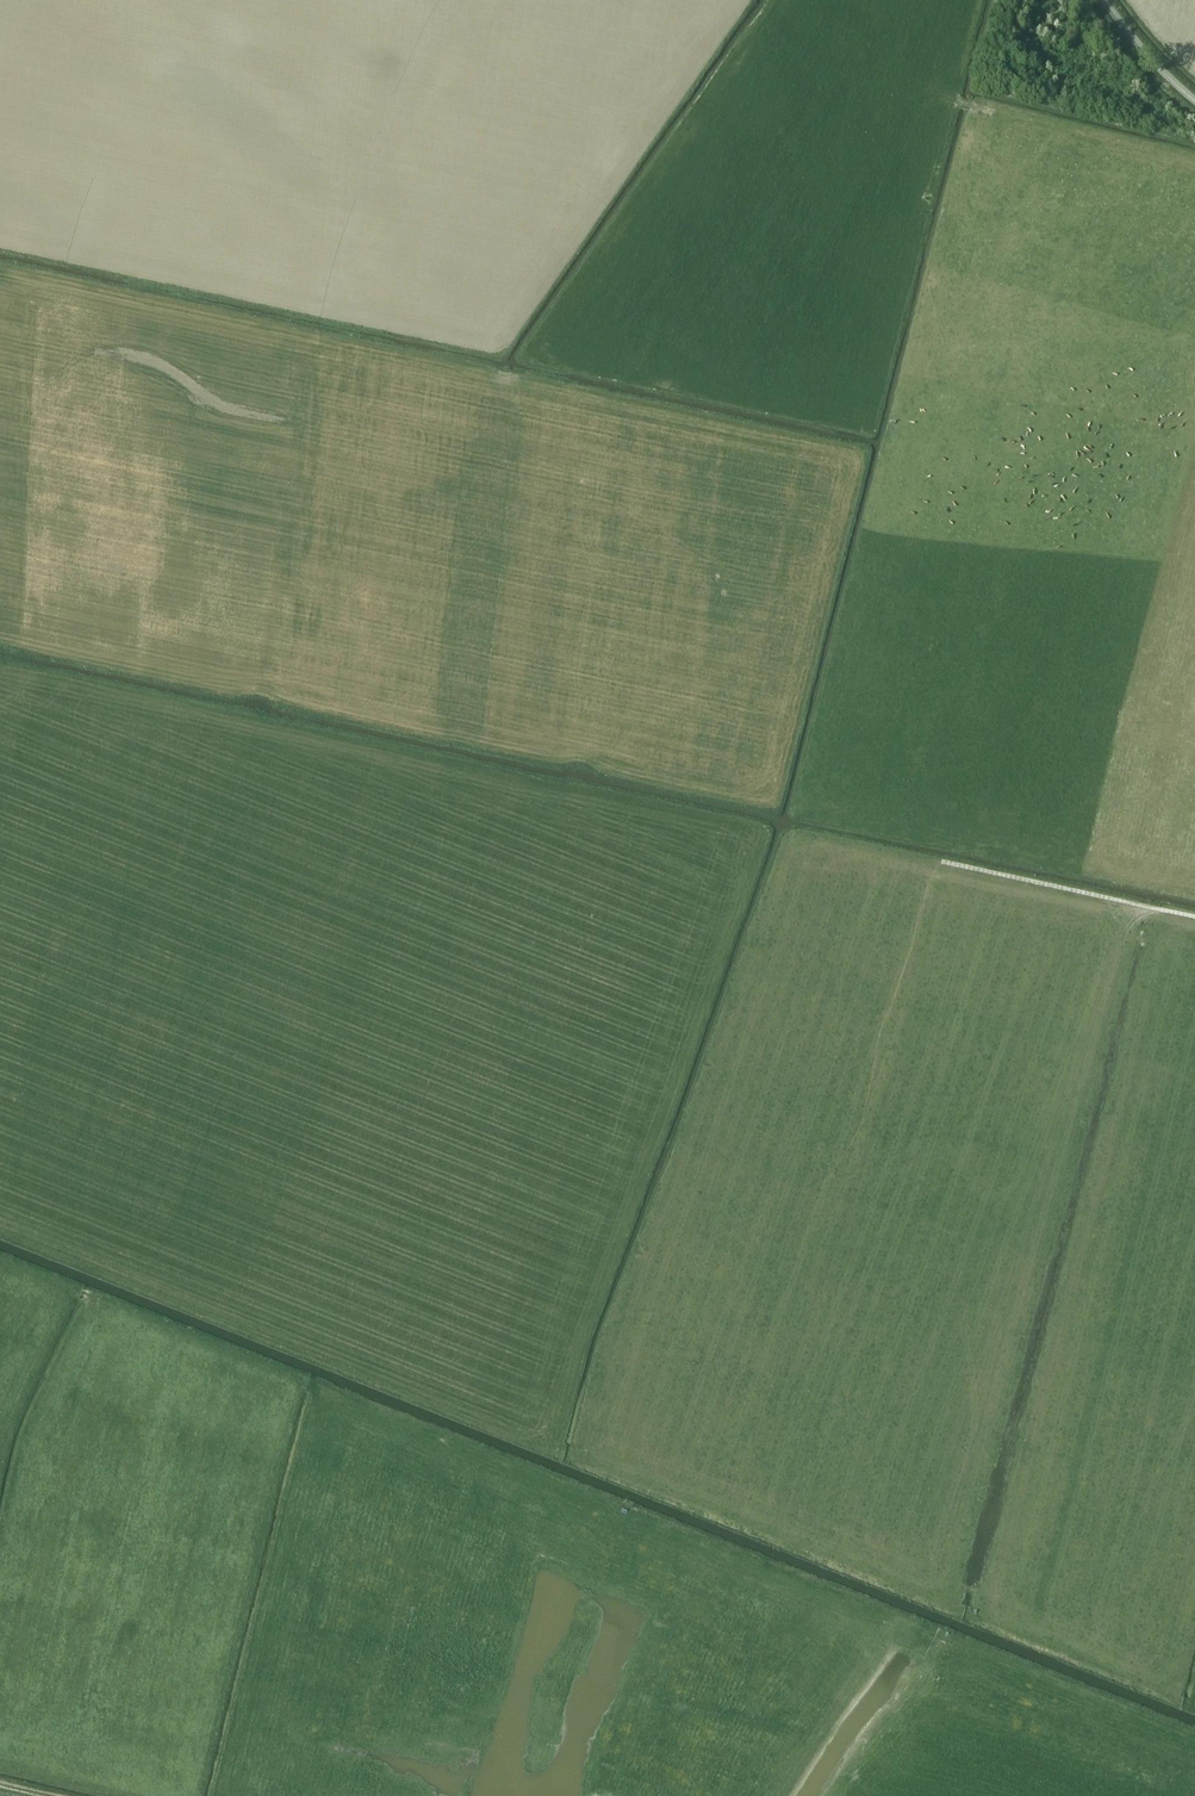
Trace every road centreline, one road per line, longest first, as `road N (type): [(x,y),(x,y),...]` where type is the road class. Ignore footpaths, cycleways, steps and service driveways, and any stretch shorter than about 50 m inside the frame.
road 1 (unclassified): [(1194,101),(1102,0)]

